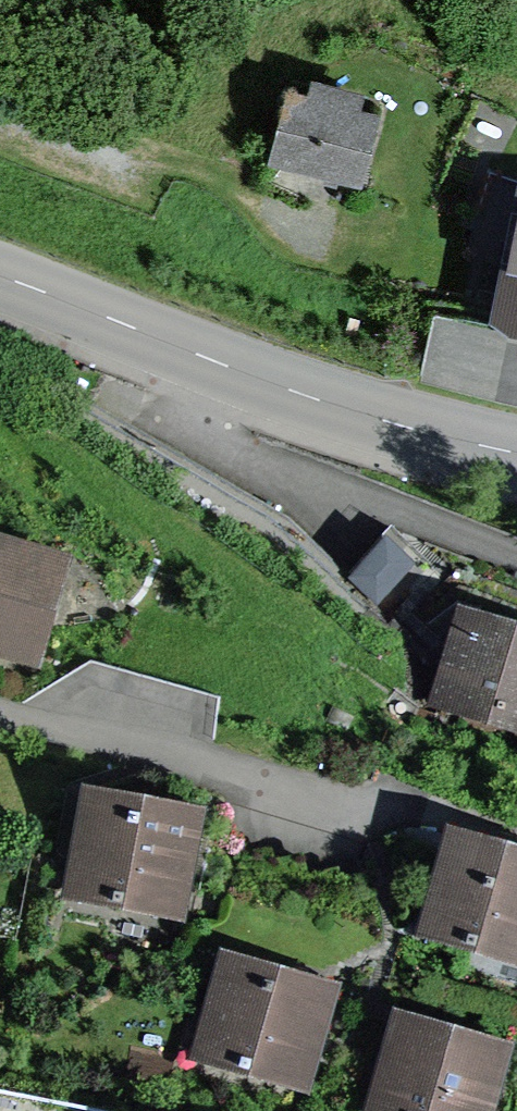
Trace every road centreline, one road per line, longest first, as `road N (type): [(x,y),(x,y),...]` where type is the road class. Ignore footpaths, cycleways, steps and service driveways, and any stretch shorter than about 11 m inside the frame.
road 1 (tertiary): [(0,275),(219,364),(516,454)]
road 2 (residential): [(0,714),(358,808)]

